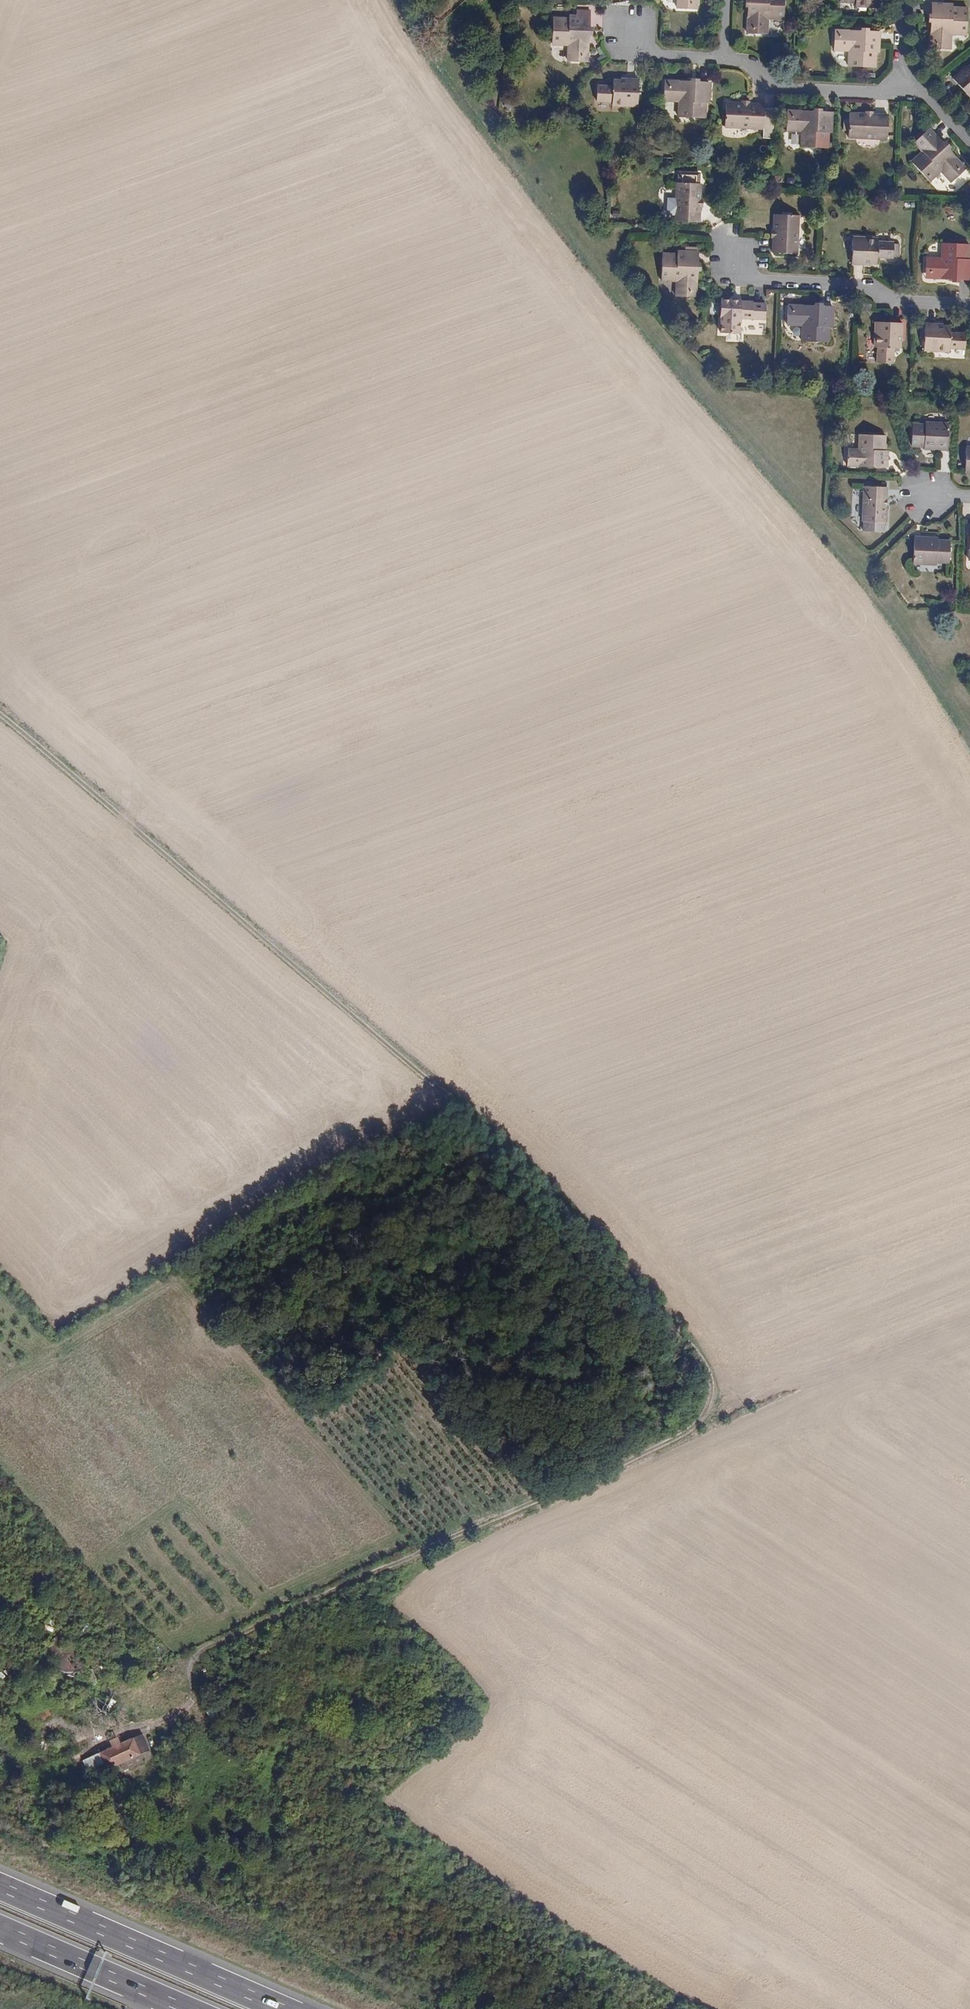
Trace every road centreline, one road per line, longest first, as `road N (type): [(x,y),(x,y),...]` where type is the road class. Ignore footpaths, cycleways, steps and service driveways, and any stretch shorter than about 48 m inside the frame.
road 1 (track): [(0,715),(427,1079),(710,1370),(707,1409),(677,1437),(198,1652),(189,1677),(192,1702),(139,1730)]
road 2 (motorway): [(287,2008),(0,1884)]
road 3 (residential): [(969,303),(750,279),(730,252)]
road 4 (motorway): [(0,1929),(184,2008)]
road 5 (residential): [(908,76),(889,93),(781,88),(723,58)]

